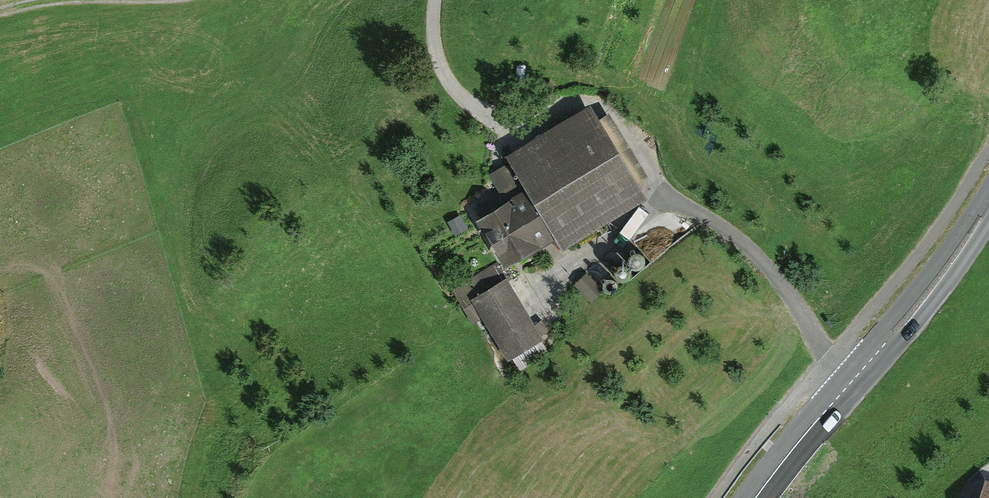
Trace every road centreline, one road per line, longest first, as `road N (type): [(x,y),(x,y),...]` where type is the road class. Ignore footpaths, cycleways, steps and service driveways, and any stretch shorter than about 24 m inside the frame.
road 1 (track): [(436,0),(442,71),(508,135),(599,98),(614,105),(663,187)]
road 2 (primary): [(988,210),(961,260),(759,497)]

